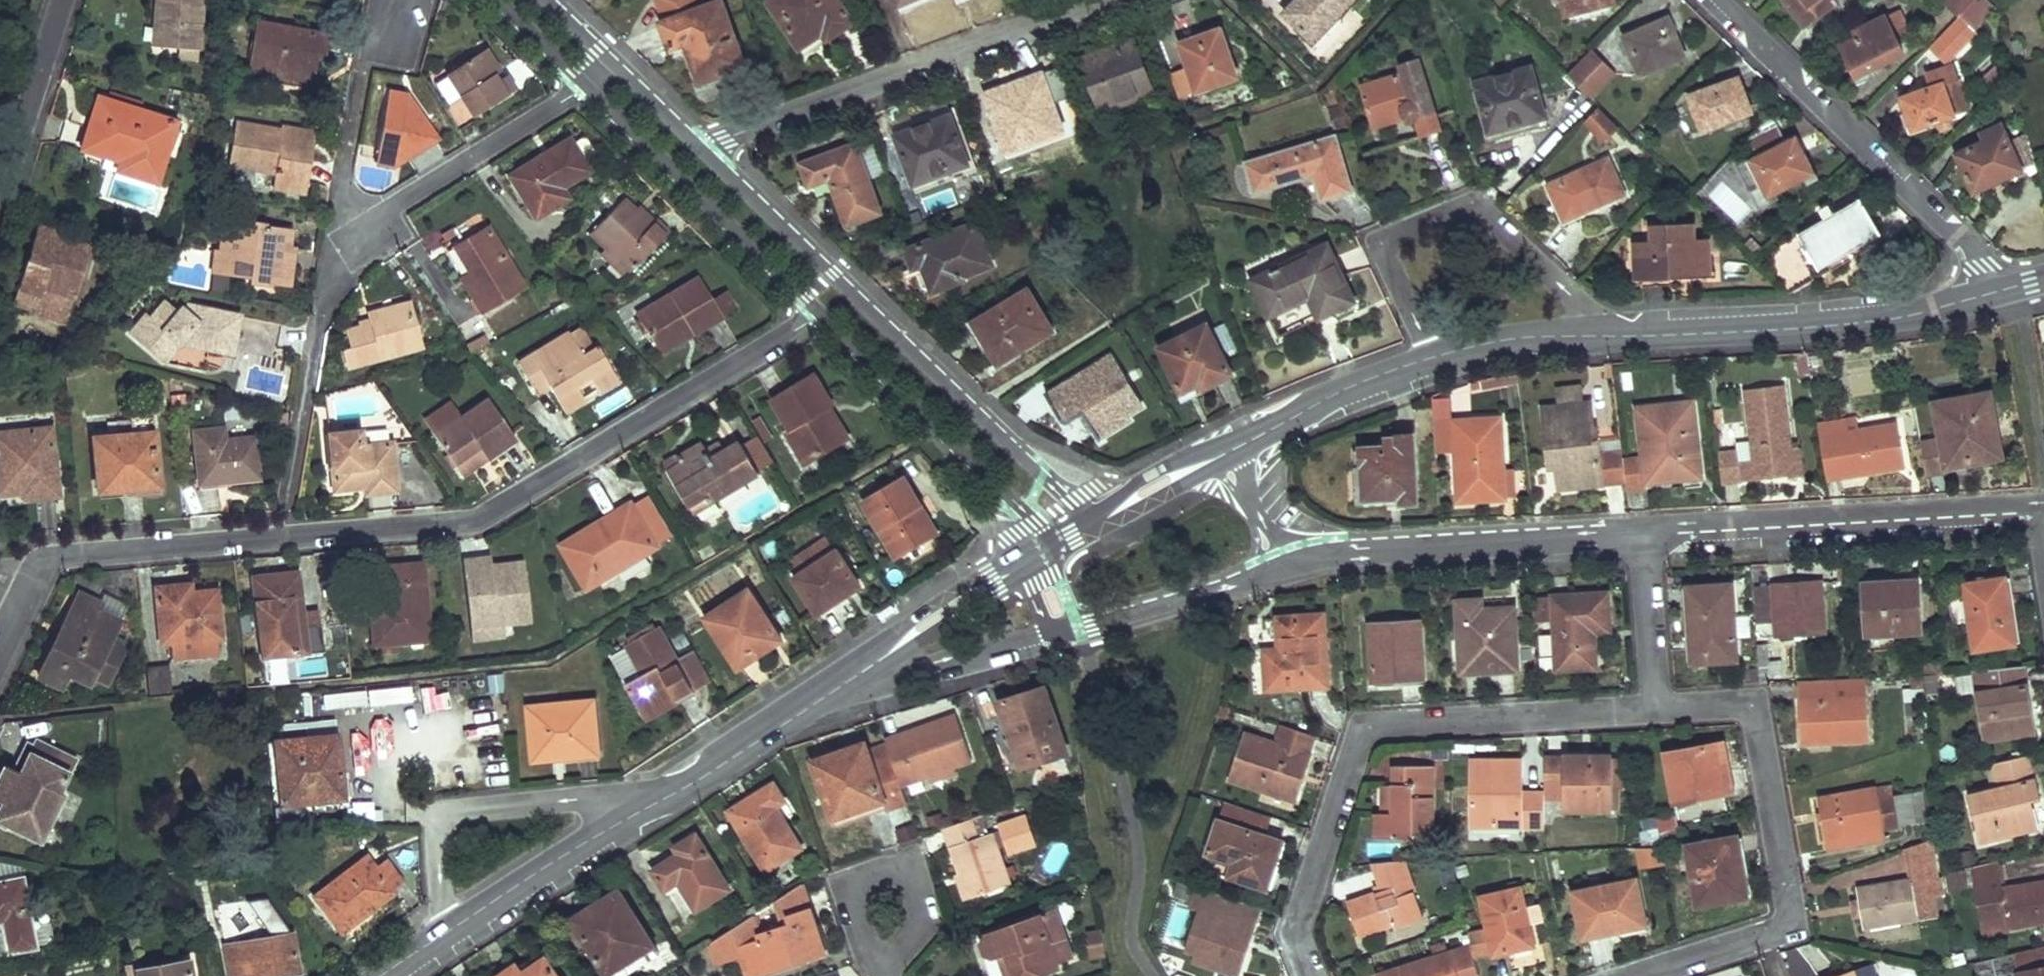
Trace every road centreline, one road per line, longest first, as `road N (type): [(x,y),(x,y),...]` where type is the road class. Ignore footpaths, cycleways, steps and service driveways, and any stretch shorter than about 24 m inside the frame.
road 1 (residential): [(820,309),(476,509),(63,552),(41,562),(22,599)]
road 2 (residential): [(1998,293),(1838,325),(1502,339),(1352,384),(1225,456)]
road 3 (residential): [(1657,710),(1361,725),(1297,927),(1315,975)]
road 4 (residential): [(1091,526),(854,282),(703,148)]
road 5 (residential): [(703,148),(1095,0)]
road 6 (residential): [(1610,975),(1791,918),(1752,702)]
road 7 (residential): [(1998,293),(1957,233),(1715,0)]
road 8 (residential): [(2043,509),(1644,529)]
road 9 (residential): [(1644,529),(1290,553)]
road 10 (residential): [(661,799),(438,812),(443,938)]
road 11 (residential): [(820,309),(1024,514),(1049,552)]
road 12 (residential): [(587,82),(820,309)]
road 13 (residential): [(587,82),(401,202),(368,241)]
road 14 (residential): [(661,799),(443,938)]
road 15 (residential): [(865,669),(661,799)]
road 16 (residential): [(881,961),(926,915),(906,863),(848,885),(863,931)]
road 17 (residential): [(0,211),(68,0)]
road 18 (residential): [(1083,628),(1241,578),(1290,553)]
road 19 (residential): [(1062,631),(924,669),(865,669)]
road 20 (residential): [(1032,562),(865,669)]
road 21 (residential): [(1644,529),(1657,710)]
road 22 (residential): [(1225,456),(1091,526)]
road 23 (residential): [(703,148),(615,62)]

